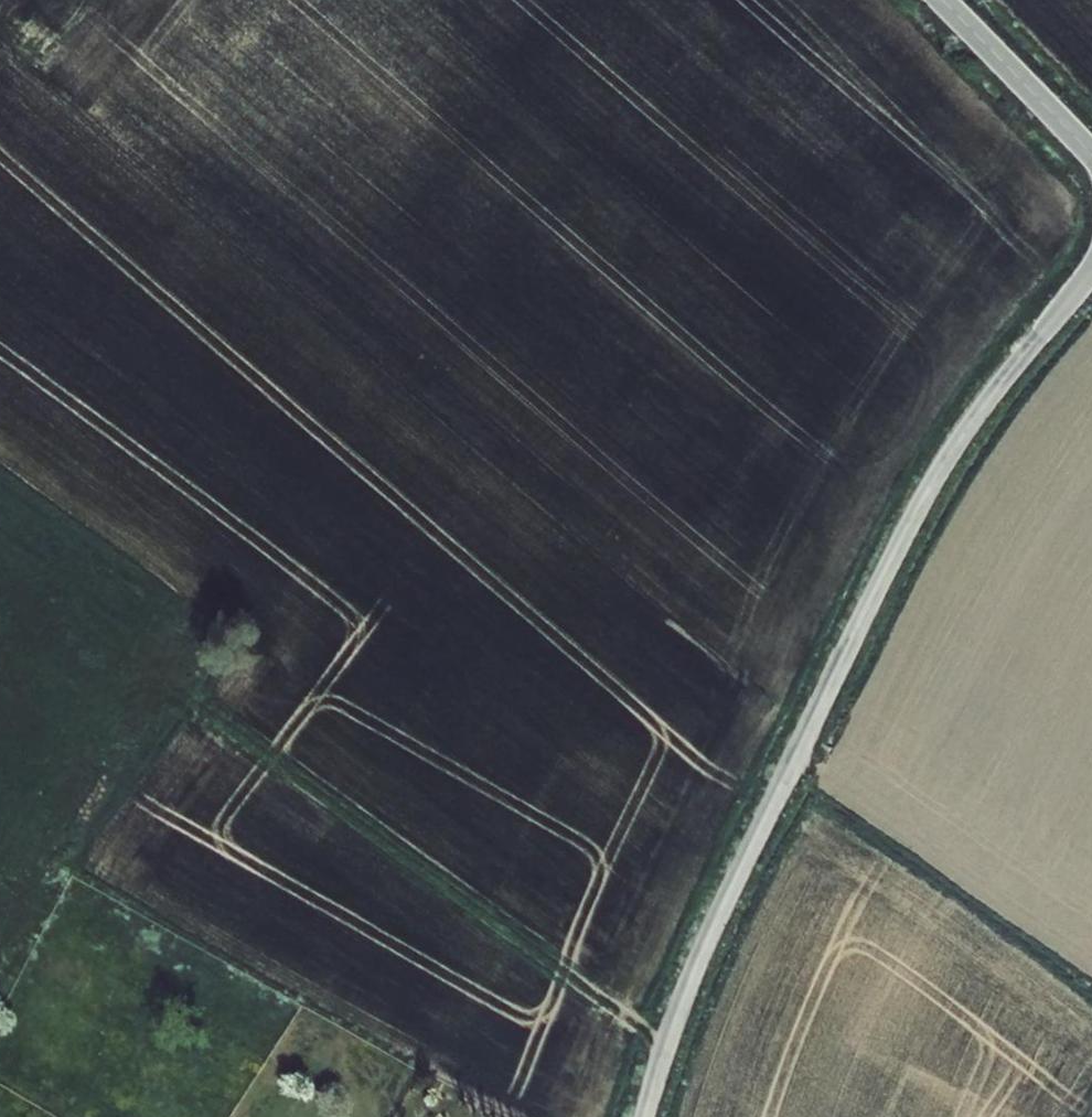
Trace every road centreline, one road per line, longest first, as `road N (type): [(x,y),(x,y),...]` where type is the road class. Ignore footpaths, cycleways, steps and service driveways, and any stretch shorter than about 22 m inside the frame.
road 1 (tertiary): [(1091,272),(966,426),(903,536),(667,1034),(645,1116)]
road 2 (unclassified): [(943,0),(1091,154)]

